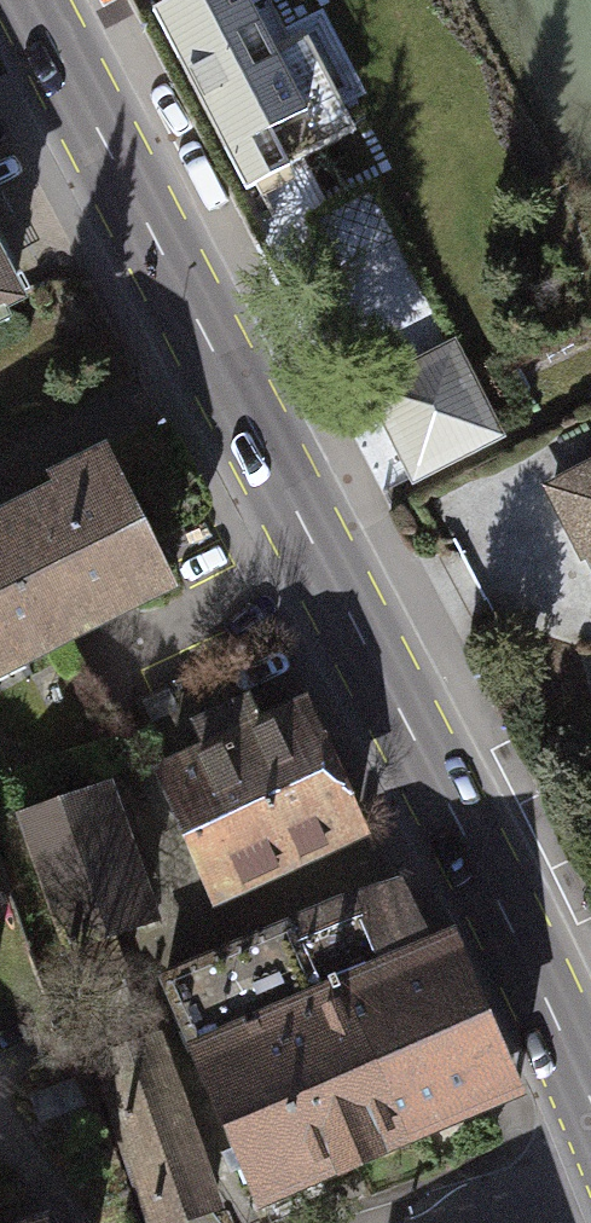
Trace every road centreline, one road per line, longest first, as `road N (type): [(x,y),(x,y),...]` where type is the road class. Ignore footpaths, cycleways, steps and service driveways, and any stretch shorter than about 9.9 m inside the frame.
road 1 (primary): [(590,1102),(409,729),(27,0)]
road 2 (residential): [(590,1183),(451,1222)]

